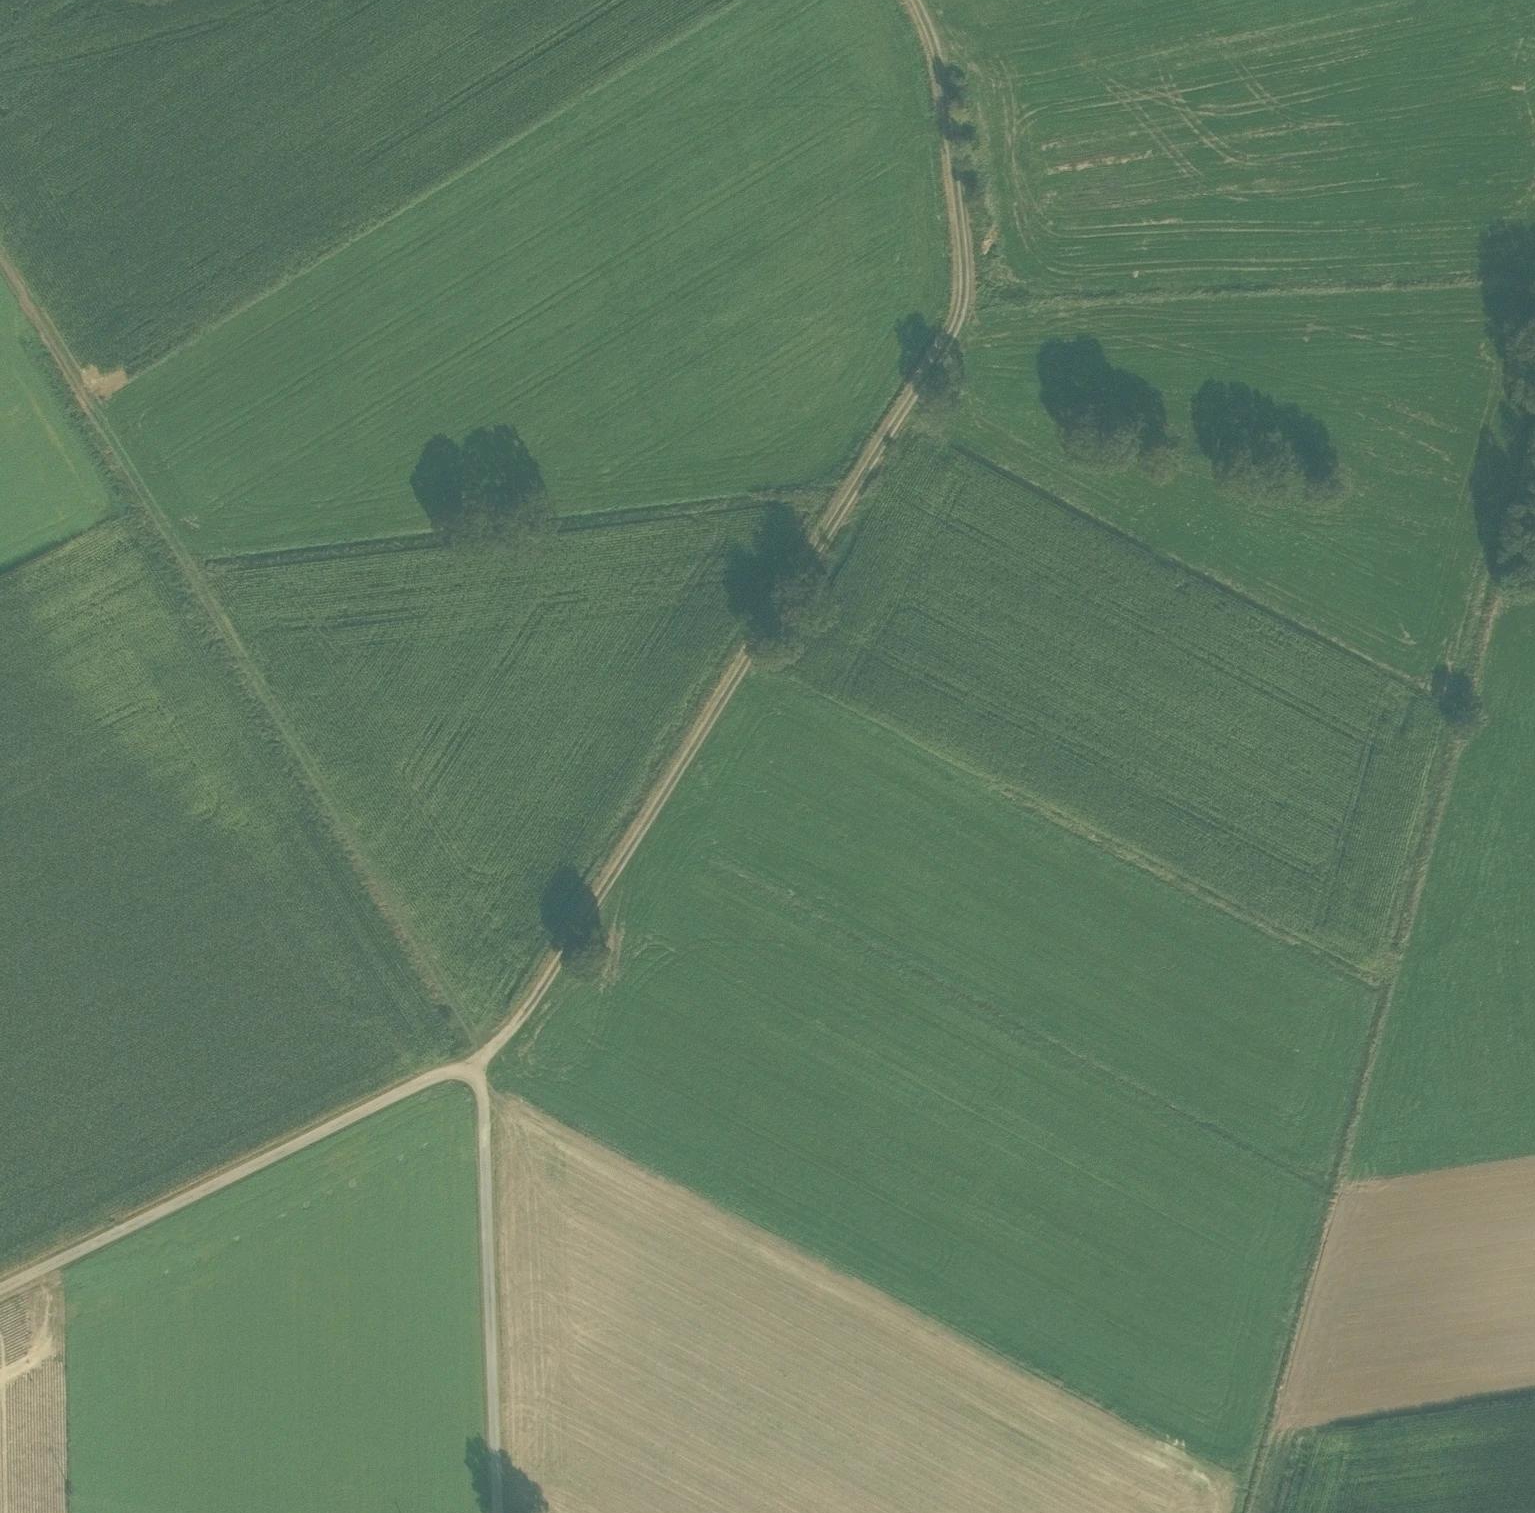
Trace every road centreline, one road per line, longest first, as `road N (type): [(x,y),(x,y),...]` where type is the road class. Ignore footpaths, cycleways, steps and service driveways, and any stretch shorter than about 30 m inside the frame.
road 1 (track): [(913,0),(937,52),(963,243),(963,305),(518,1020),(479,1054),(0,1289)]
road 2 (track): [(498,1512),(479,1054)]

